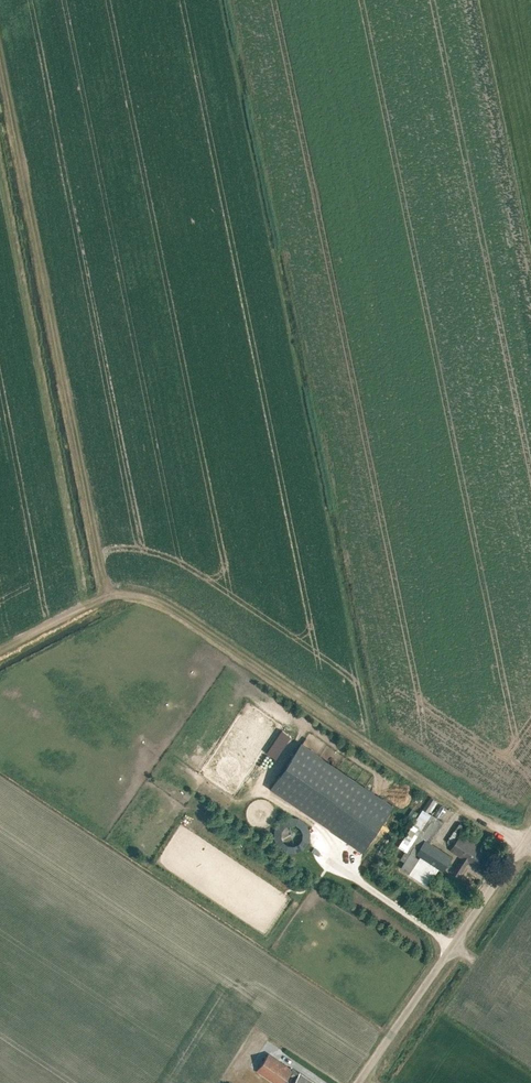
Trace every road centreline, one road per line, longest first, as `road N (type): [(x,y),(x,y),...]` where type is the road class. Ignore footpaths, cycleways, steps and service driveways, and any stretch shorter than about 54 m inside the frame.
road 1 (unclassified): [(0,651),(98,600),(144,595),(522,843)]
road 2 (track): [(109,596),(0,44)]
road 3 (unclassified): [(357,1082),(522,843)]

